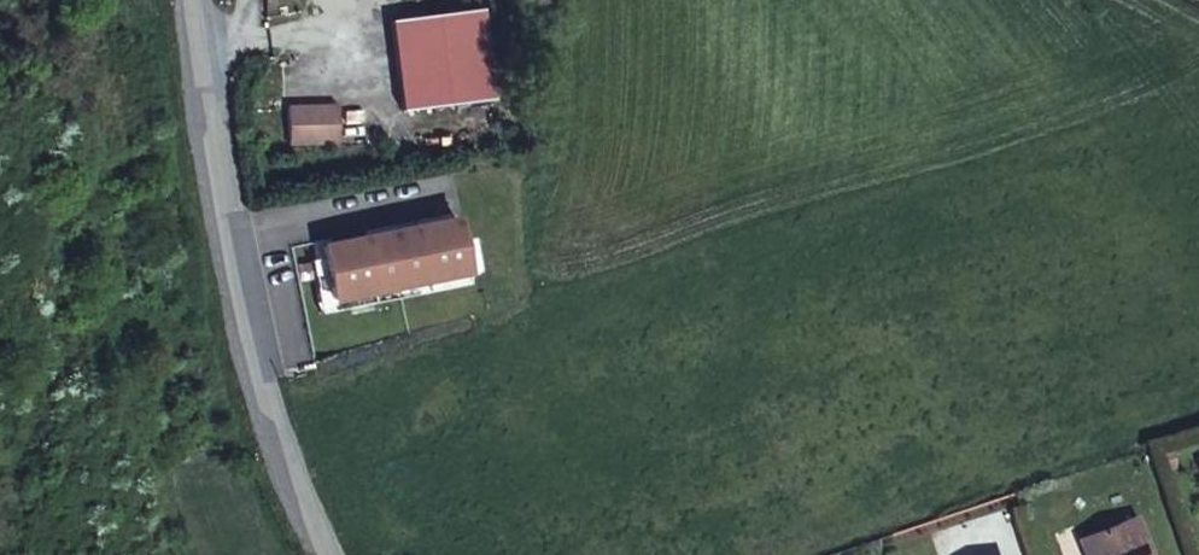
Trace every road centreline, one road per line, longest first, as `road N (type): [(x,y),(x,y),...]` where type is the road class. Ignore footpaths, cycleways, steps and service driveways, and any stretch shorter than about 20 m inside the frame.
road 1 (tertiary): [(194,0),(245,297),(279,429),(331,554)]

